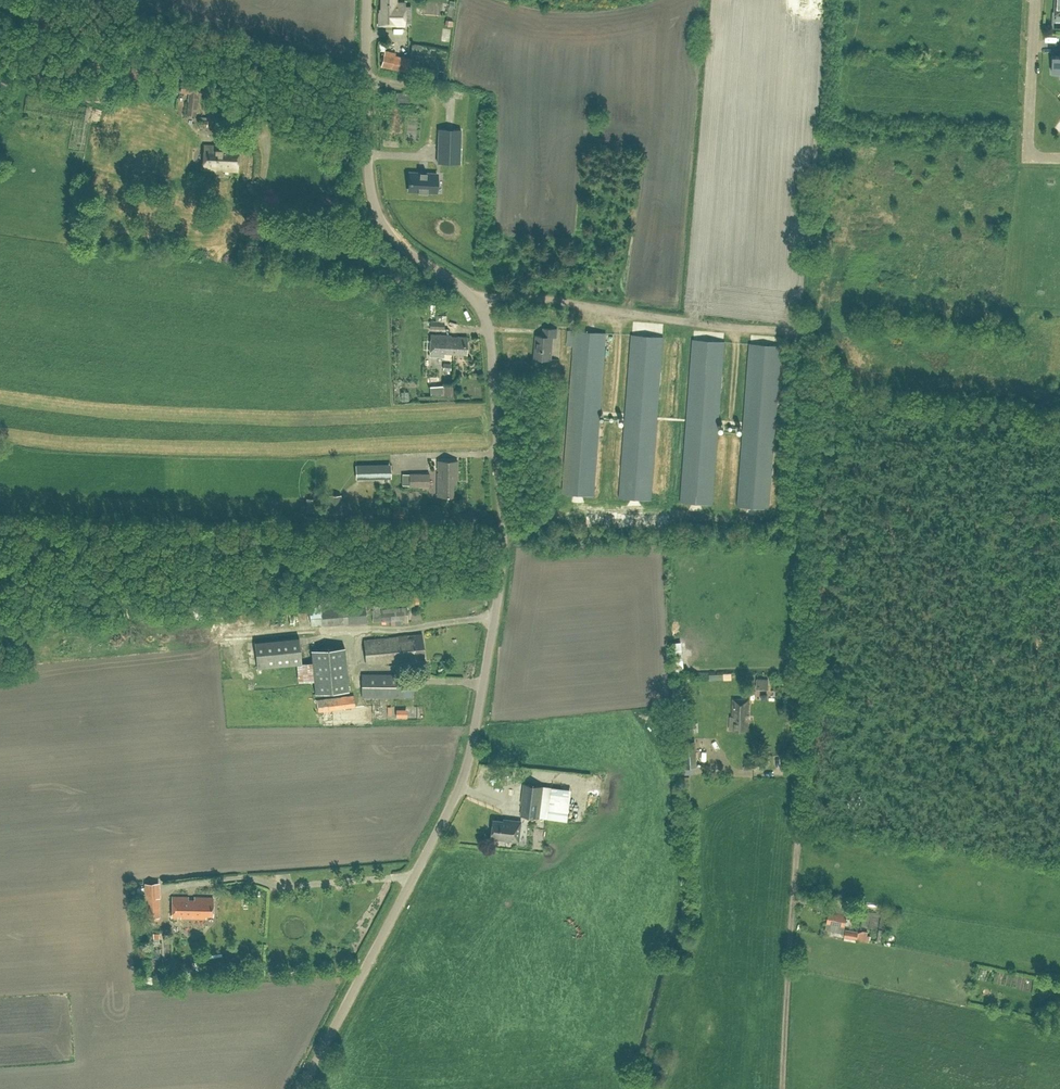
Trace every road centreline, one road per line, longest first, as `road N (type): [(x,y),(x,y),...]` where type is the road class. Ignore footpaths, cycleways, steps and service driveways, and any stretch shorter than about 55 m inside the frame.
road 1 (unclassified): [(300,1088),(452,802),(475,730),(502,566),(489,328),(481,301),(391,236),(372,198),(368,0)]
road 2 (track): [(801,737),(805,343),(791,333),(549,299),(500,294),(481,301)]
road 3 (track): [(502,545),(0,563)]
road 4 (track): [(781,1088),(801,737)]
road 5 (unclassified): [(1059,863),(799,827)]
road 6 (track): [(987,737),(917,729),(801,737)]
road 7 (residential): [(1035,0),(1028,144),(1037,157),(1059,158)]

